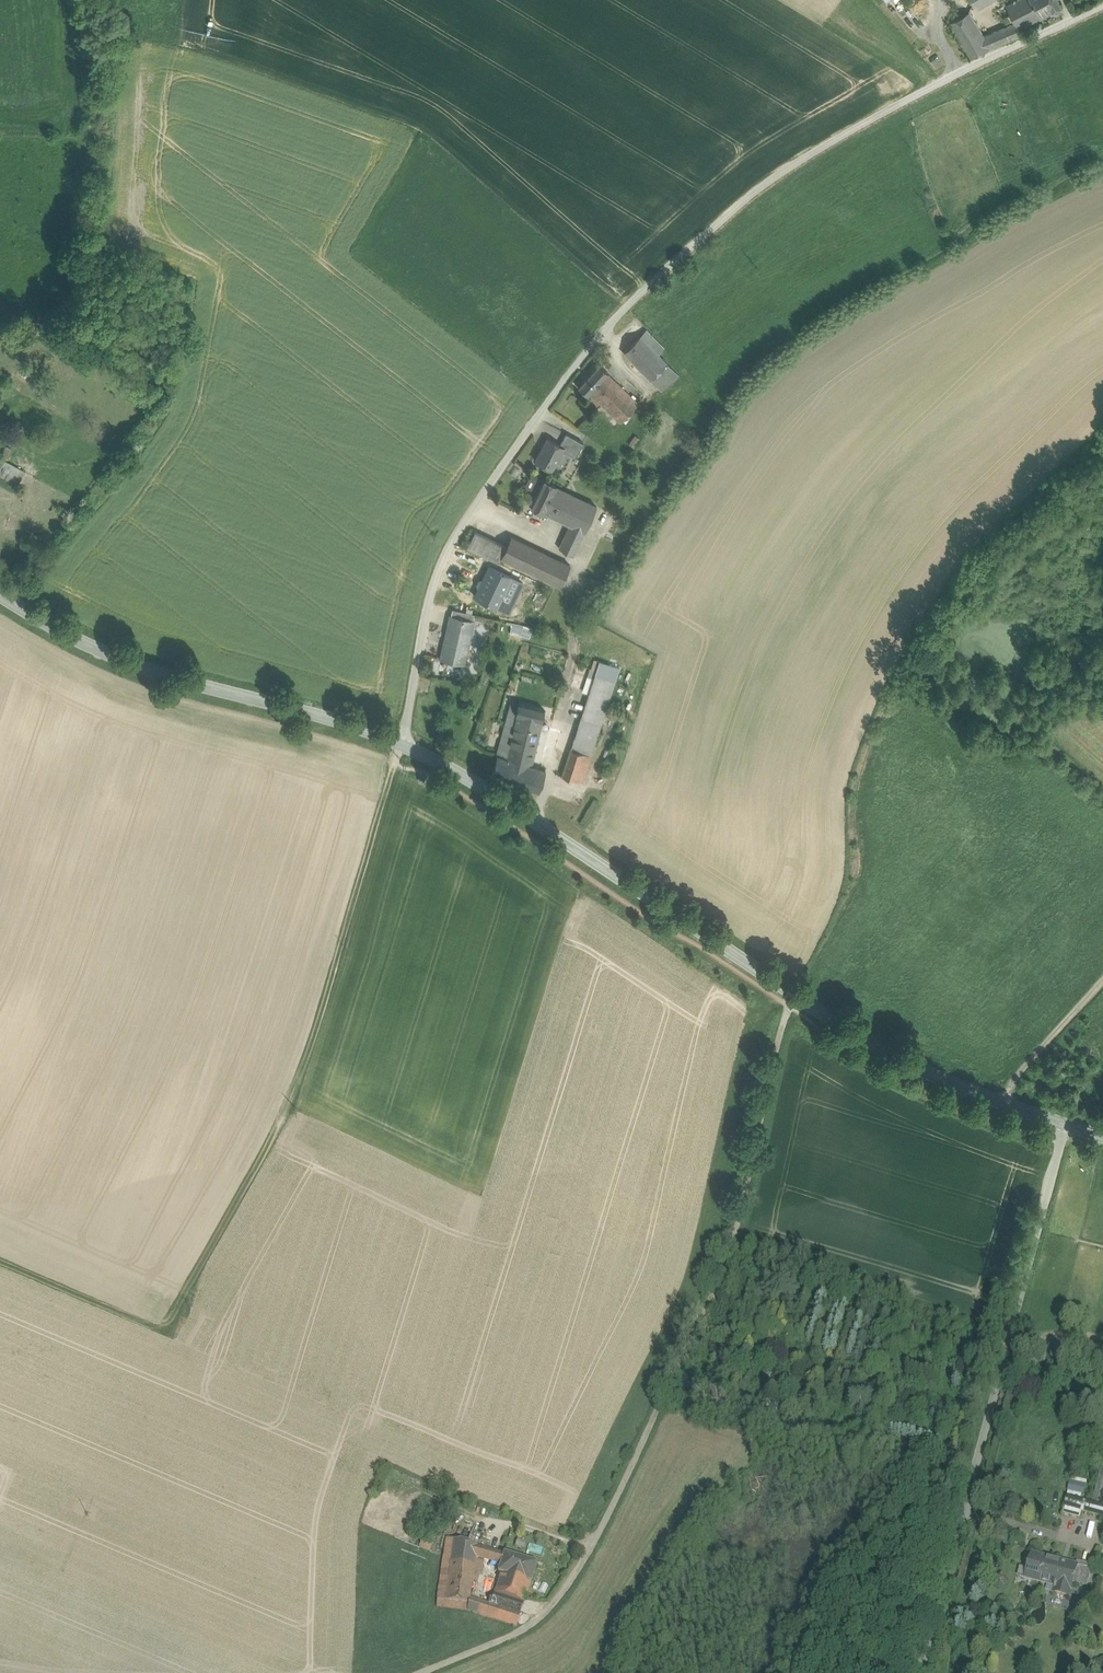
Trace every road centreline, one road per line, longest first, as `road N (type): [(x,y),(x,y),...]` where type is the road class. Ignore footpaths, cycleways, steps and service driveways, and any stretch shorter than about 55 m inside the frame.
road 1 (unclassified): [(1102,7),(849,131),(756,191),(625,307),(445,553),(400,744)]
road 2 (track): [(47,1544),(292,1106),(395,763)]
road 3 (track): [(426,1672),(518,1635),(551,1609),(600,1541),(728,1257),(764,1088),(790,1007)]
road 4 (secondary): [(1068,1125),(961,1087),(876,1045),(483,788),(400,744)]
road 5 (unclassified): [(1068,1125),(922,1672)]
road 6 (secondary): [(400,744),(154,672),(0,595)]

